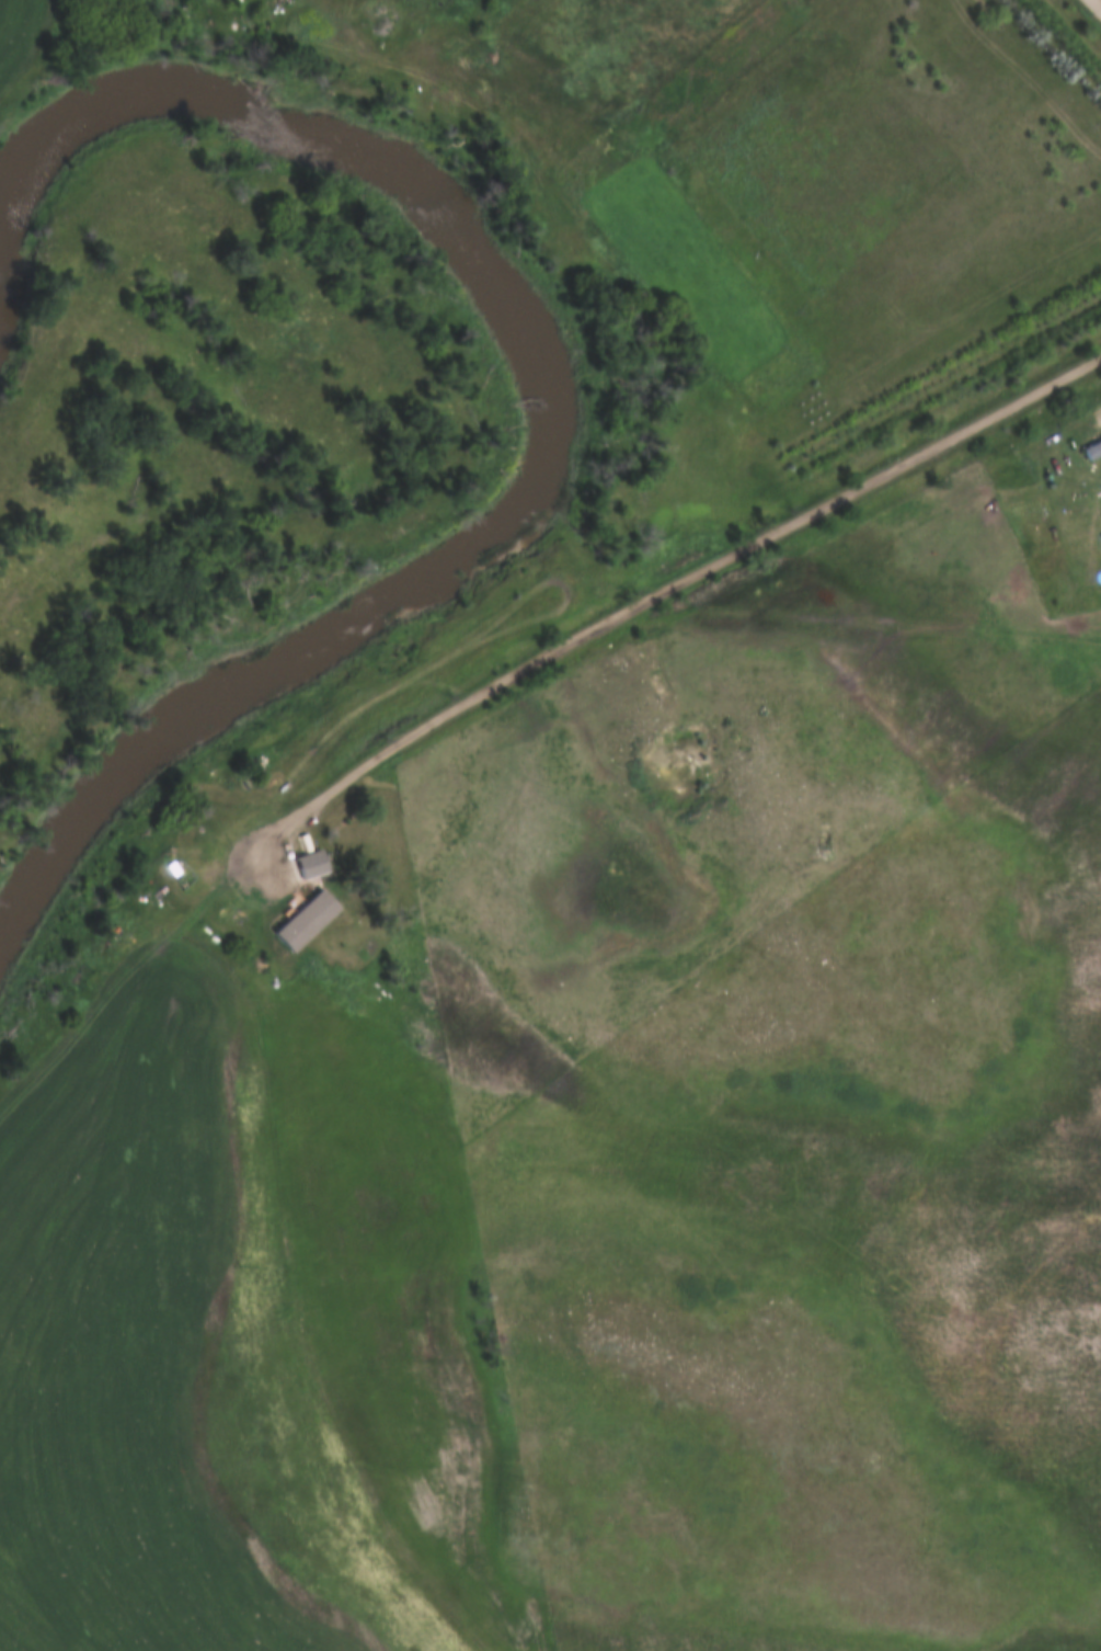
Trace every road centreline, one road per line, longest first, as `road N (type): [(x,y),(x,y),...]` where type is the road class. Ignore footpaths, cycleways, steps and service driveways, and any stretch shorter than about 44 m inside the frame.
road 1 (track): [(0,1170),(156,945),(222,874),(277,843)]

